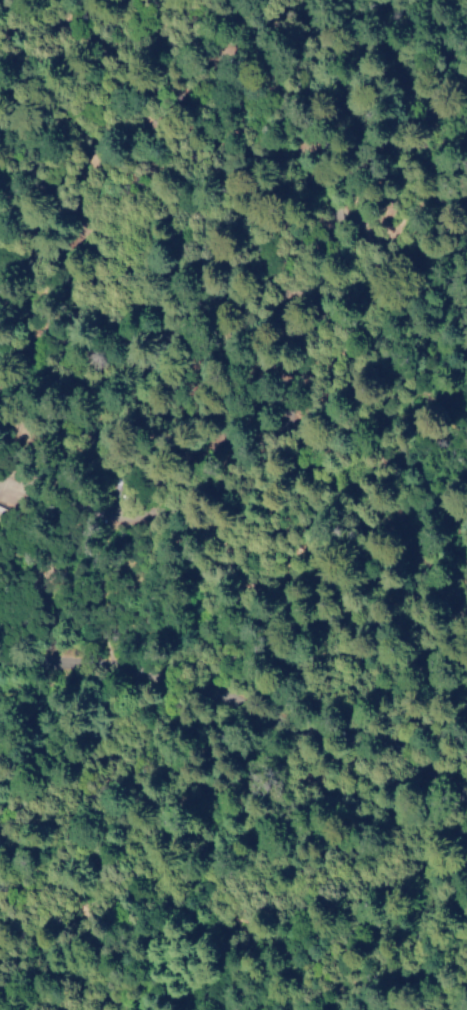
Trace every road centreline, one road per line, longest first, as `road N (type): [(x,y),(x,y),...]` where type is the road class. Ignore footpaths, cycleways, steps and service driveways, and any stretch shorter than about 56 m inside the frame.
road 1 (residential): [(466,516),(401,582),(330,604),(100,599),(0,549)]

